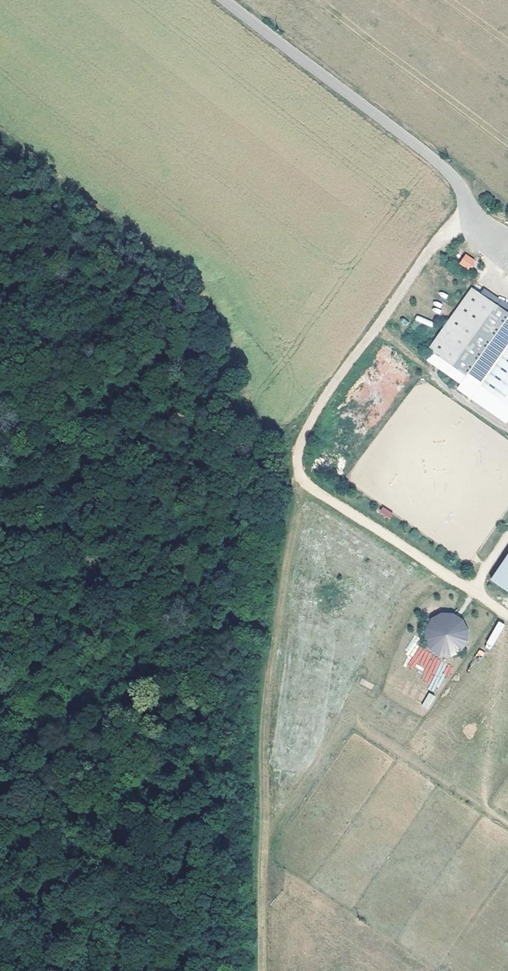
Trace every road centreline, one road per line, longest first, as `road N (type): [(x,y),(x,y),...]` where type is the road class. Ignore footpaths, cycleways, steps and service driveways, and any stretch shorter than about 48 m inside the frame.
road 1 (track): [(301,478),(266,684),(264,970)]
road 2 (track): [(507,615),(296,470)]
road 3 (track): [(238,459),(207,453),(194,420),(160,401),(122,401),(82,415)]
road 4 (track): [(0,520),(82,415)]

